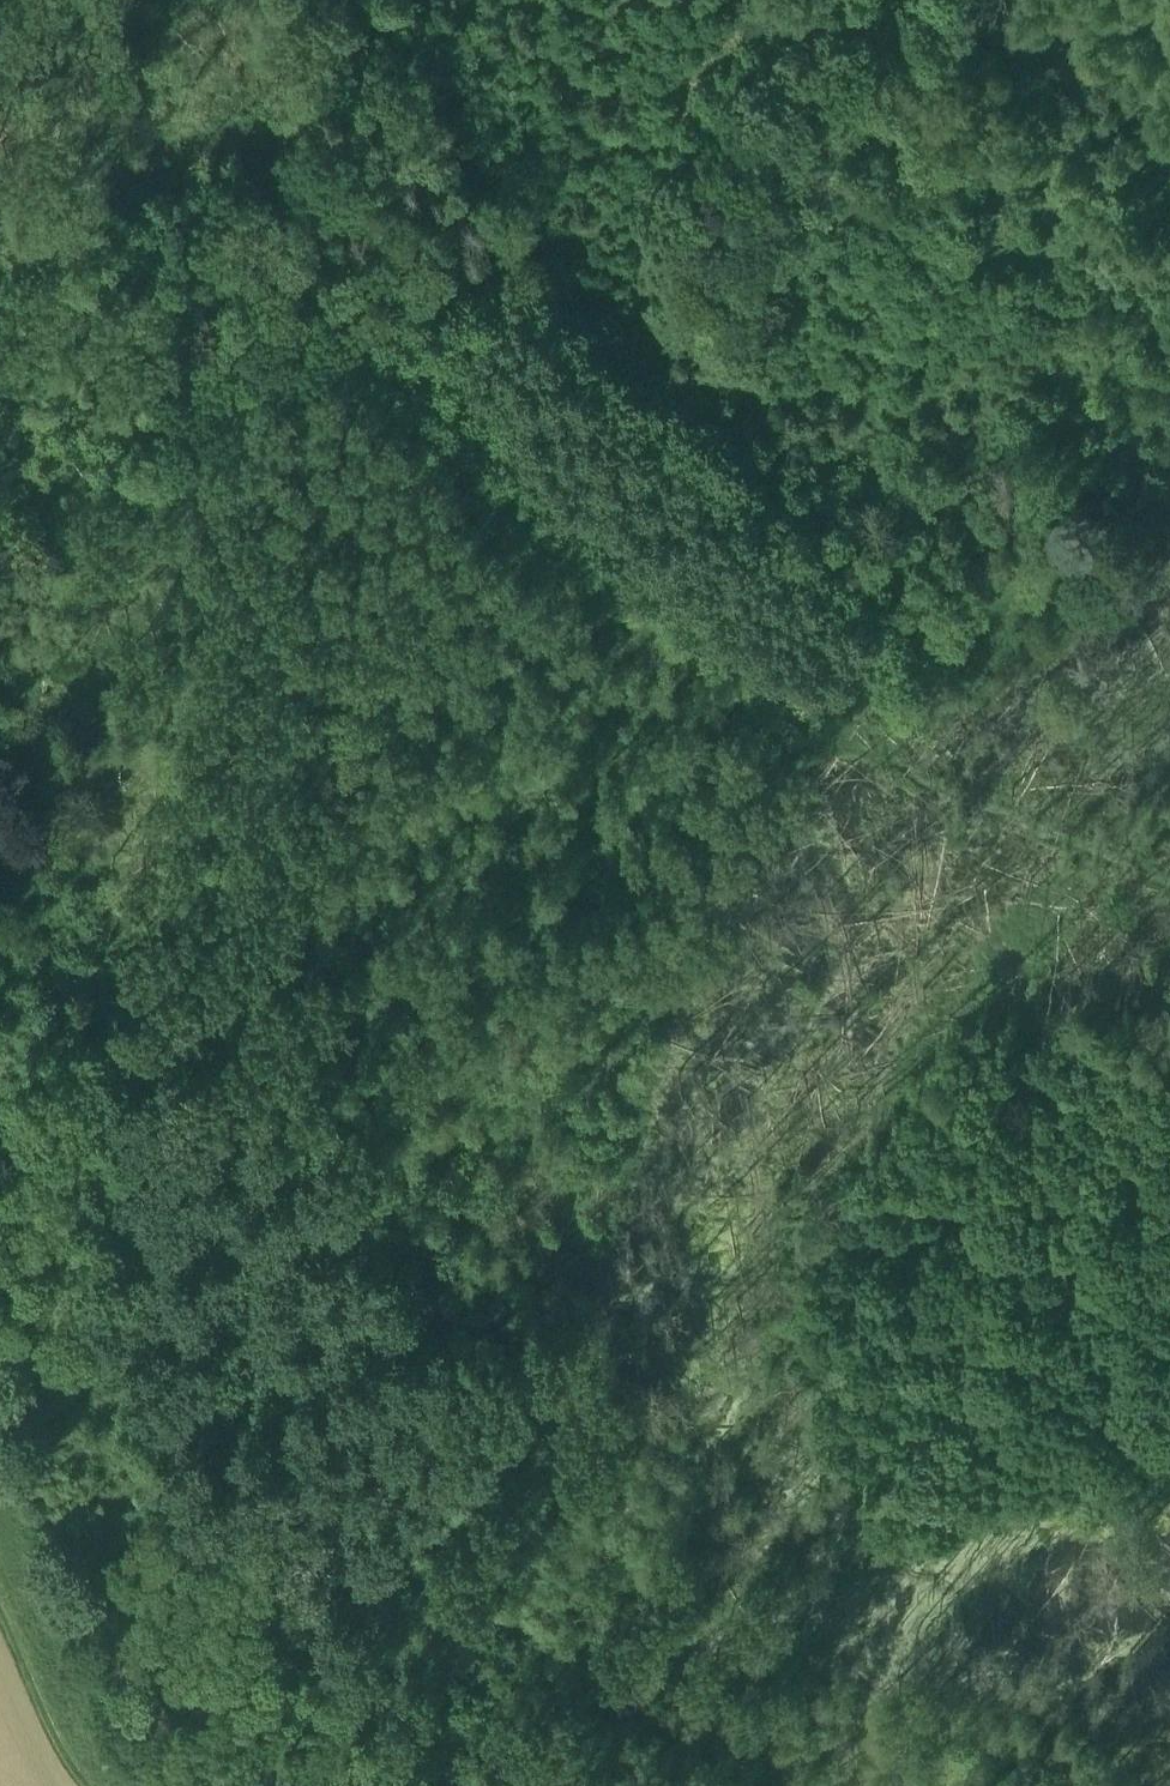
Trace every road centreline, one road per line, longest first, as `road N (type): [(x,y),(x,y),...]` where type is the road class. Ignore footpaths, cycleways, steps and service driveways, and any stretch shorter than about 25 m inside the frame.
road 1 (track): [(0,1626),(81,1785)]

